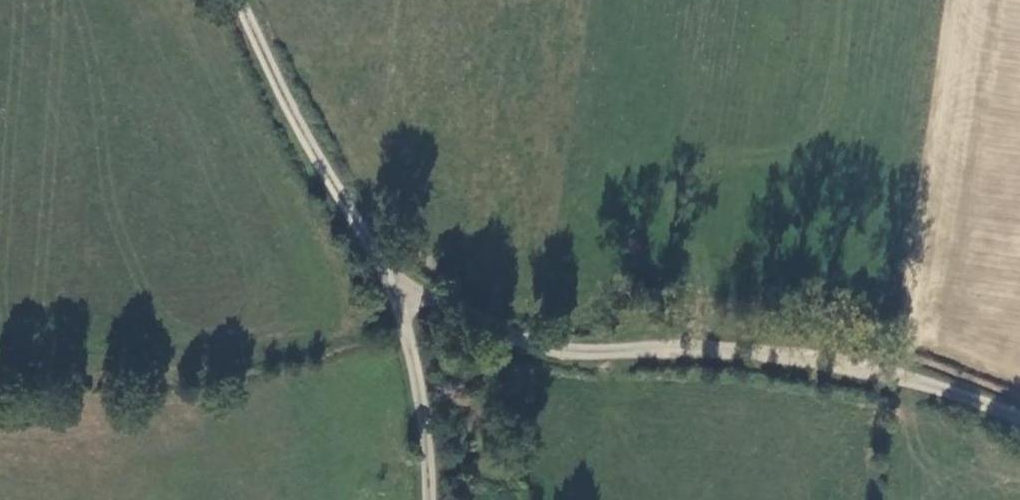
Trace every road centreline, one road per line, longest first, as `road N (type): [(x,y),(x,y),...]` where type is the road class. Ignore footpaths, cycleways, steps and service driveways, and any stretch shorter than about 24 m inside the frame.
road 1 (track): [(397,295),(449,302),(555,346),(772,352),(905,372),(1019,418)]
road 2 (unclassified): [(240,0),(397,295),(424,384),(430,499)]

